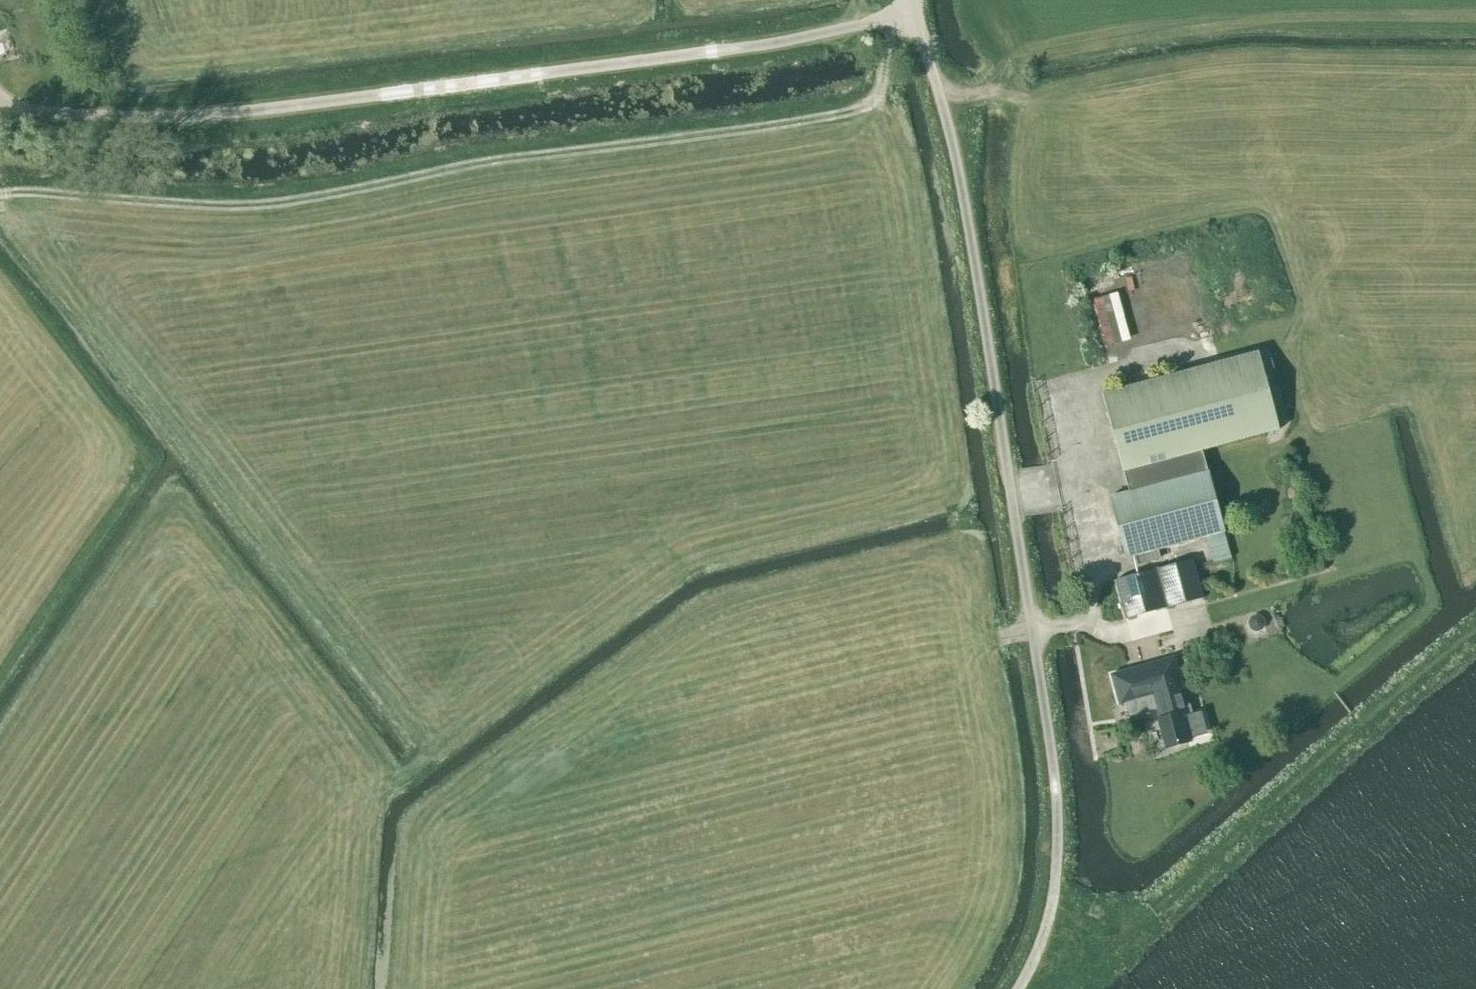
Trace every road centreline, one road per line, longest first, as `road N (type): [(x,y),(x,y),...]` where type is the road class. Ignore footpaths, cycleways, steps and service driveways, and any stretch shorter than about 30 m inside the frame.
road 1 (unclassified): [(1054,882),(1054,774),(1011,485),(953,137),(912,0)]

